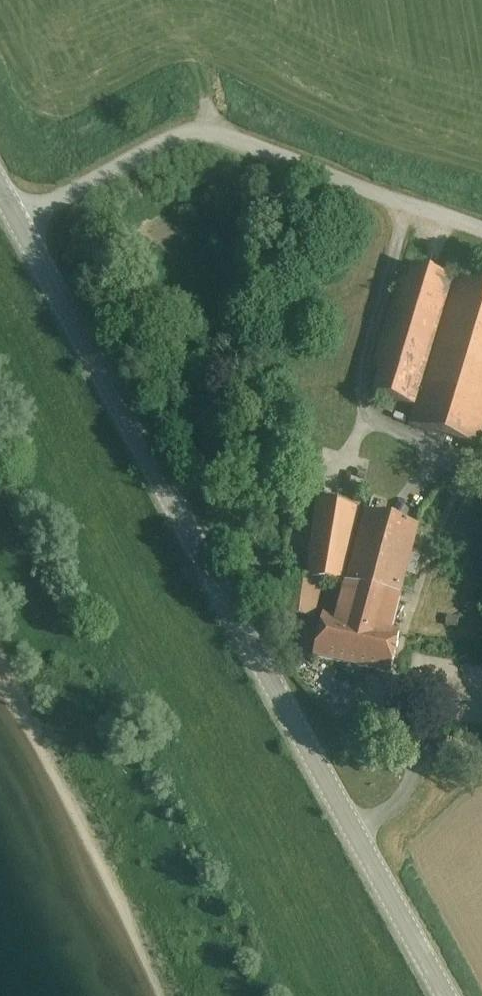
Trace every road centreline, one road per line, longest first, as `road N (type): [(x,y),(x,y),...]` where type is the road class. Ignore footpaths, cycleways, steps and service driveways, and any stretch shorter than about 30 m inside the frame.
road 1 (unclassified): [(17,223),(356,834)]
road 2 (unclassified): [(481,239),(215,136),(188,137),(17,223)]
road 3 (unclassified): [(356,834),(445,995)]
road 4 (unclassified): [(481,753),(435,749),(400,802),(356,834)]

